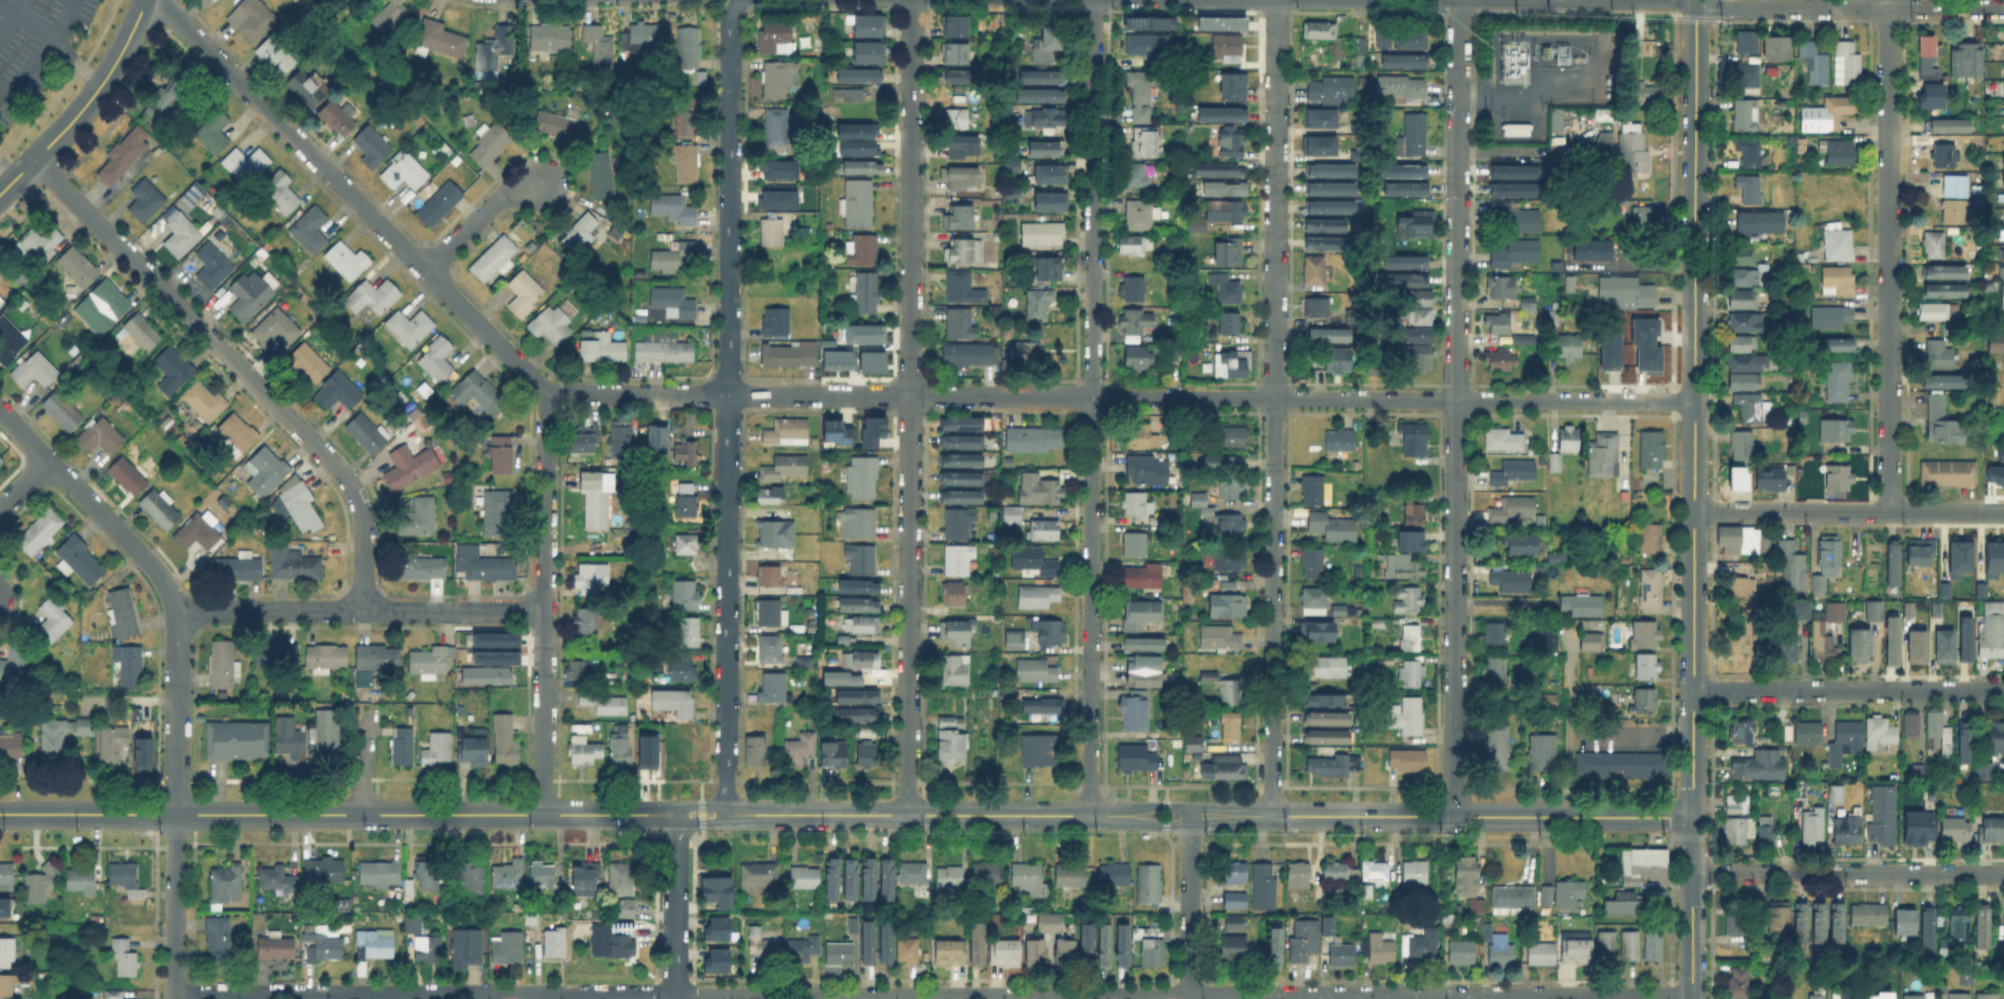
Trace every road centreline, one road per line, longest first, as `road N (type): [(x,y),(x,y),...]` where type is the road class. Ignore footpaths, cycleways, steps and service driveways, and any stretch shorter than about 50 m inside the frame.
road 1 (residential): [(1695,401),(545,394)]
road 2 (residential): [(1692,996),(675,995)]
road 3 (residential): [(543,815),(545,394),(148,0)]
road 4 (residential): [(1454,817),(1459,0)]
road 5 (residential): [(1271,816),(1276,0)]
road 6 (residential): [(1090,816),(1094,0)]
road 7 (residential): [(908,815),(912,0)]
road 8 (tertiary): [(1696,4),(1693,817)]
road 9 (residential): [(725,814),(731,13)]
road 10 (residential): [(175,998),(178,611),(142,557),(0,412)]
road 11 (residential): [(364,612),(361,511),(348,481),(32,159)]
road 12 (residential): [(1890,511),(1889,0)]
road 13 (tertiary): [(528,815),(22,814)]
road 14 (residential): [(675,995),(175,995)]
road 15 (tertiary): [(1271,816),(1693,817)]
road 16 (residential): [(2003,873),(1692,873)]
road 17 (residential): [(2003,690),(1693,689)]
road 18 (residential): [(2003,512),(1694,511)]
road 19 (residential): [(453,612),(178,611)]
road 20 (tertiary): [(0,190),(85,103),(143,0)]
road 21 (residential): [(1889,9),(1696,4)]
road 22 (residential): [(1189,998),(1190,806)]
road 23 (tertiary): [(1271,816),(1251,807),(1190,806),(1109,808),(1090,816)]
road 24 (residential): [(675,998),(676,815)]
road 25 (tertiary): [(1090,816),(908,815)]
road 26 (tertiary): [(1693,817),(1692,996)]
road 27 (residential): [(419,267),(515,172)]

